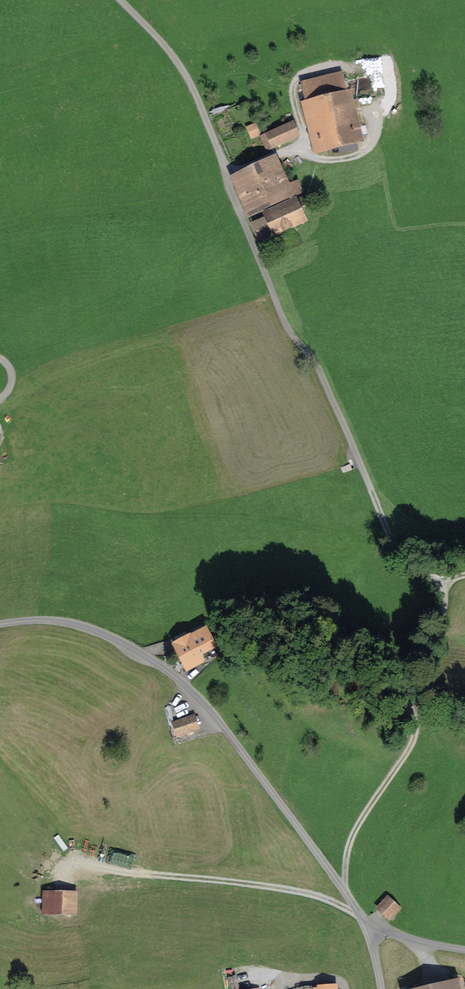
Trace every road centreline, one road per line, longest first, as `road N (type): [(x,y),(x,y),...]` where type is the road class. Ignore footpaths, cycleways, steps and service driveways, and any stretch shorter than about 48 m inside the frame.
road 1 (track): [(121,0),(189,81),(283,320),(317,367),(412,575),(425,630),(410,665)]
road 2 (unclassified): [(0,624),(50,621),(91,629),(186,686),(366,924)]
road 3 (track): [(410,665),(415,732),(353,833),(347,894)]

